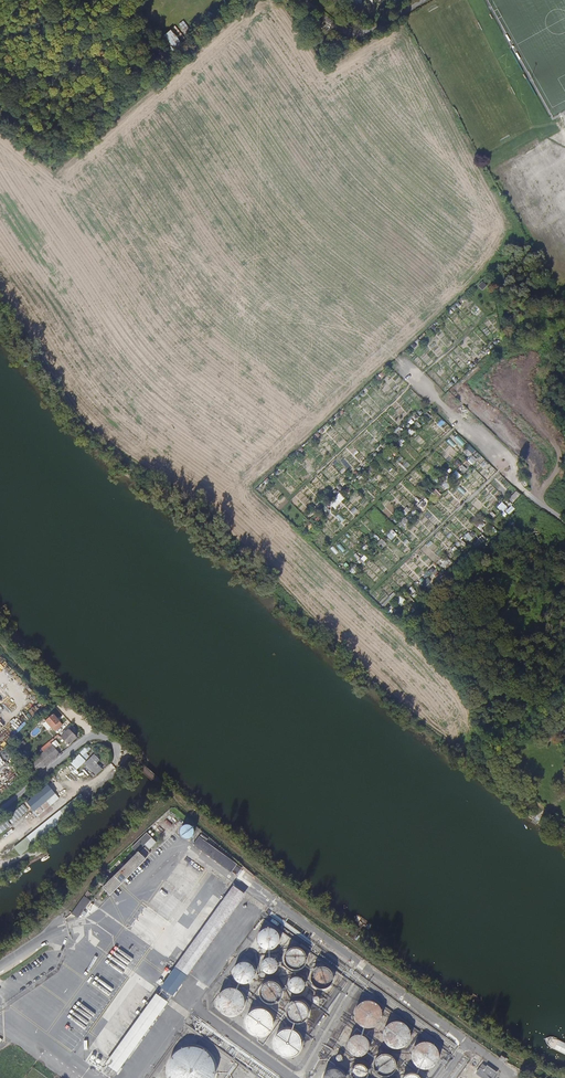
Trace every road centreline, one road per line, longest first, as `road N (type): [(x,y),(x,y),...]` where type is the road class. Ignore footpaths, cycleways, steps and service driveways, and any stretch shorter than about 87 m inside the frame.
road 1 (track): [(48,938),(160,812)]
road 2 (unclassified): [(129,756),(97,732),(0,807)]

